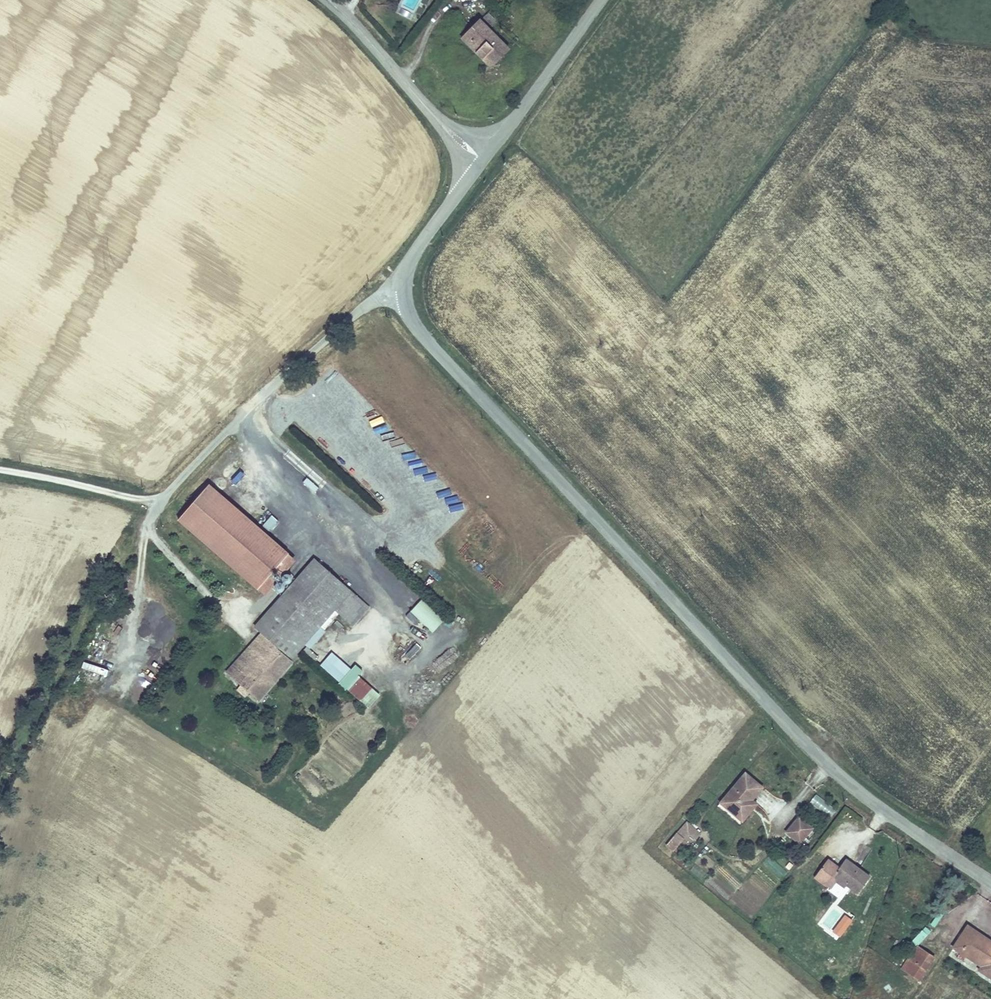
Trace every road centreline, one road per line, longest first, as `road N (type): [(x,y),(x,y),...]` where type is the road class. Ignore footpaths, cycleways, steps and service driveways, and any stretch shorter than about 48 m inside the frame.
road 1 (tertiary): [(475,172),(413,254),(404,291),(412,322),(818,755),(990,883)]
road 2 (track): [(149,532),(117,568),(0,786)]
road 3 (tertiary): [(600,0),(493,147)]
road 4 (tertiary): [(328,0),(433,115)]

